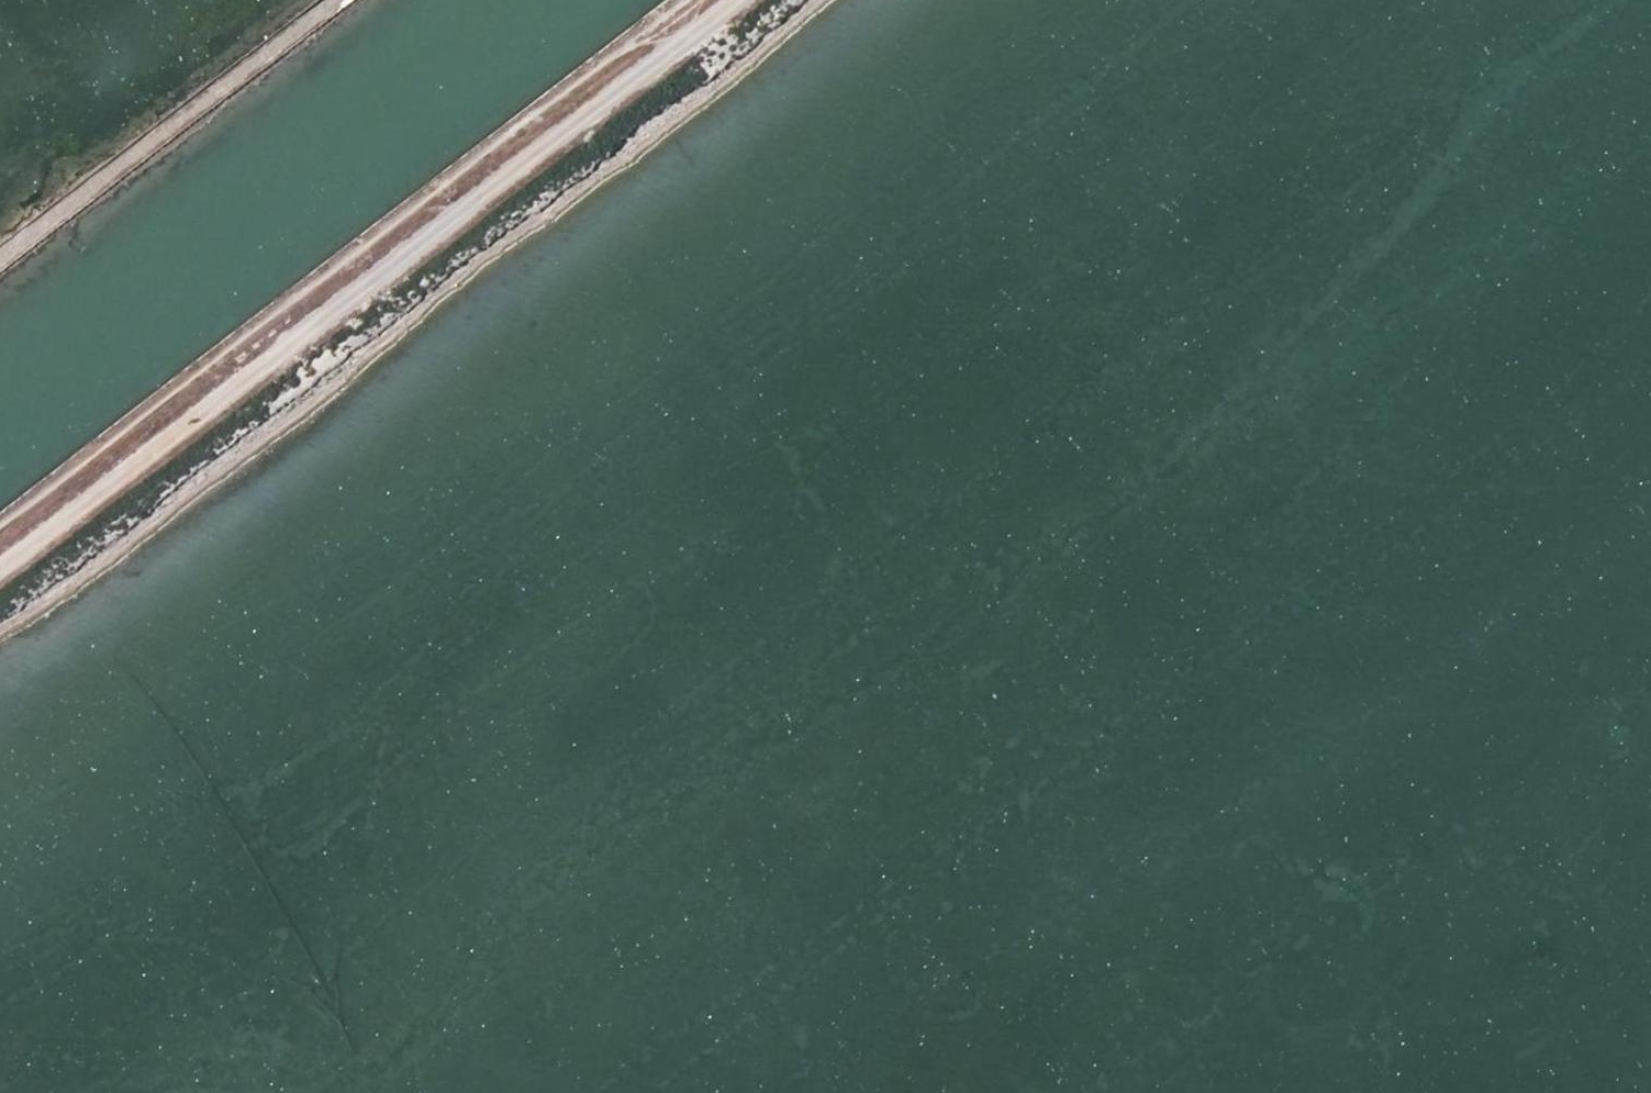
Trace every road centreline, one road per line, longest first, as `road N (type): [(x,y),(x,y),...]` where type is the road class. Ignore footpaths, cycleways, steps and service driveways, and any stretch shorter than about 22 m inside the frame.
road 1 (track): [(739,0),(0,568)]
road 2 (track): [(0,256),(345,0)]

